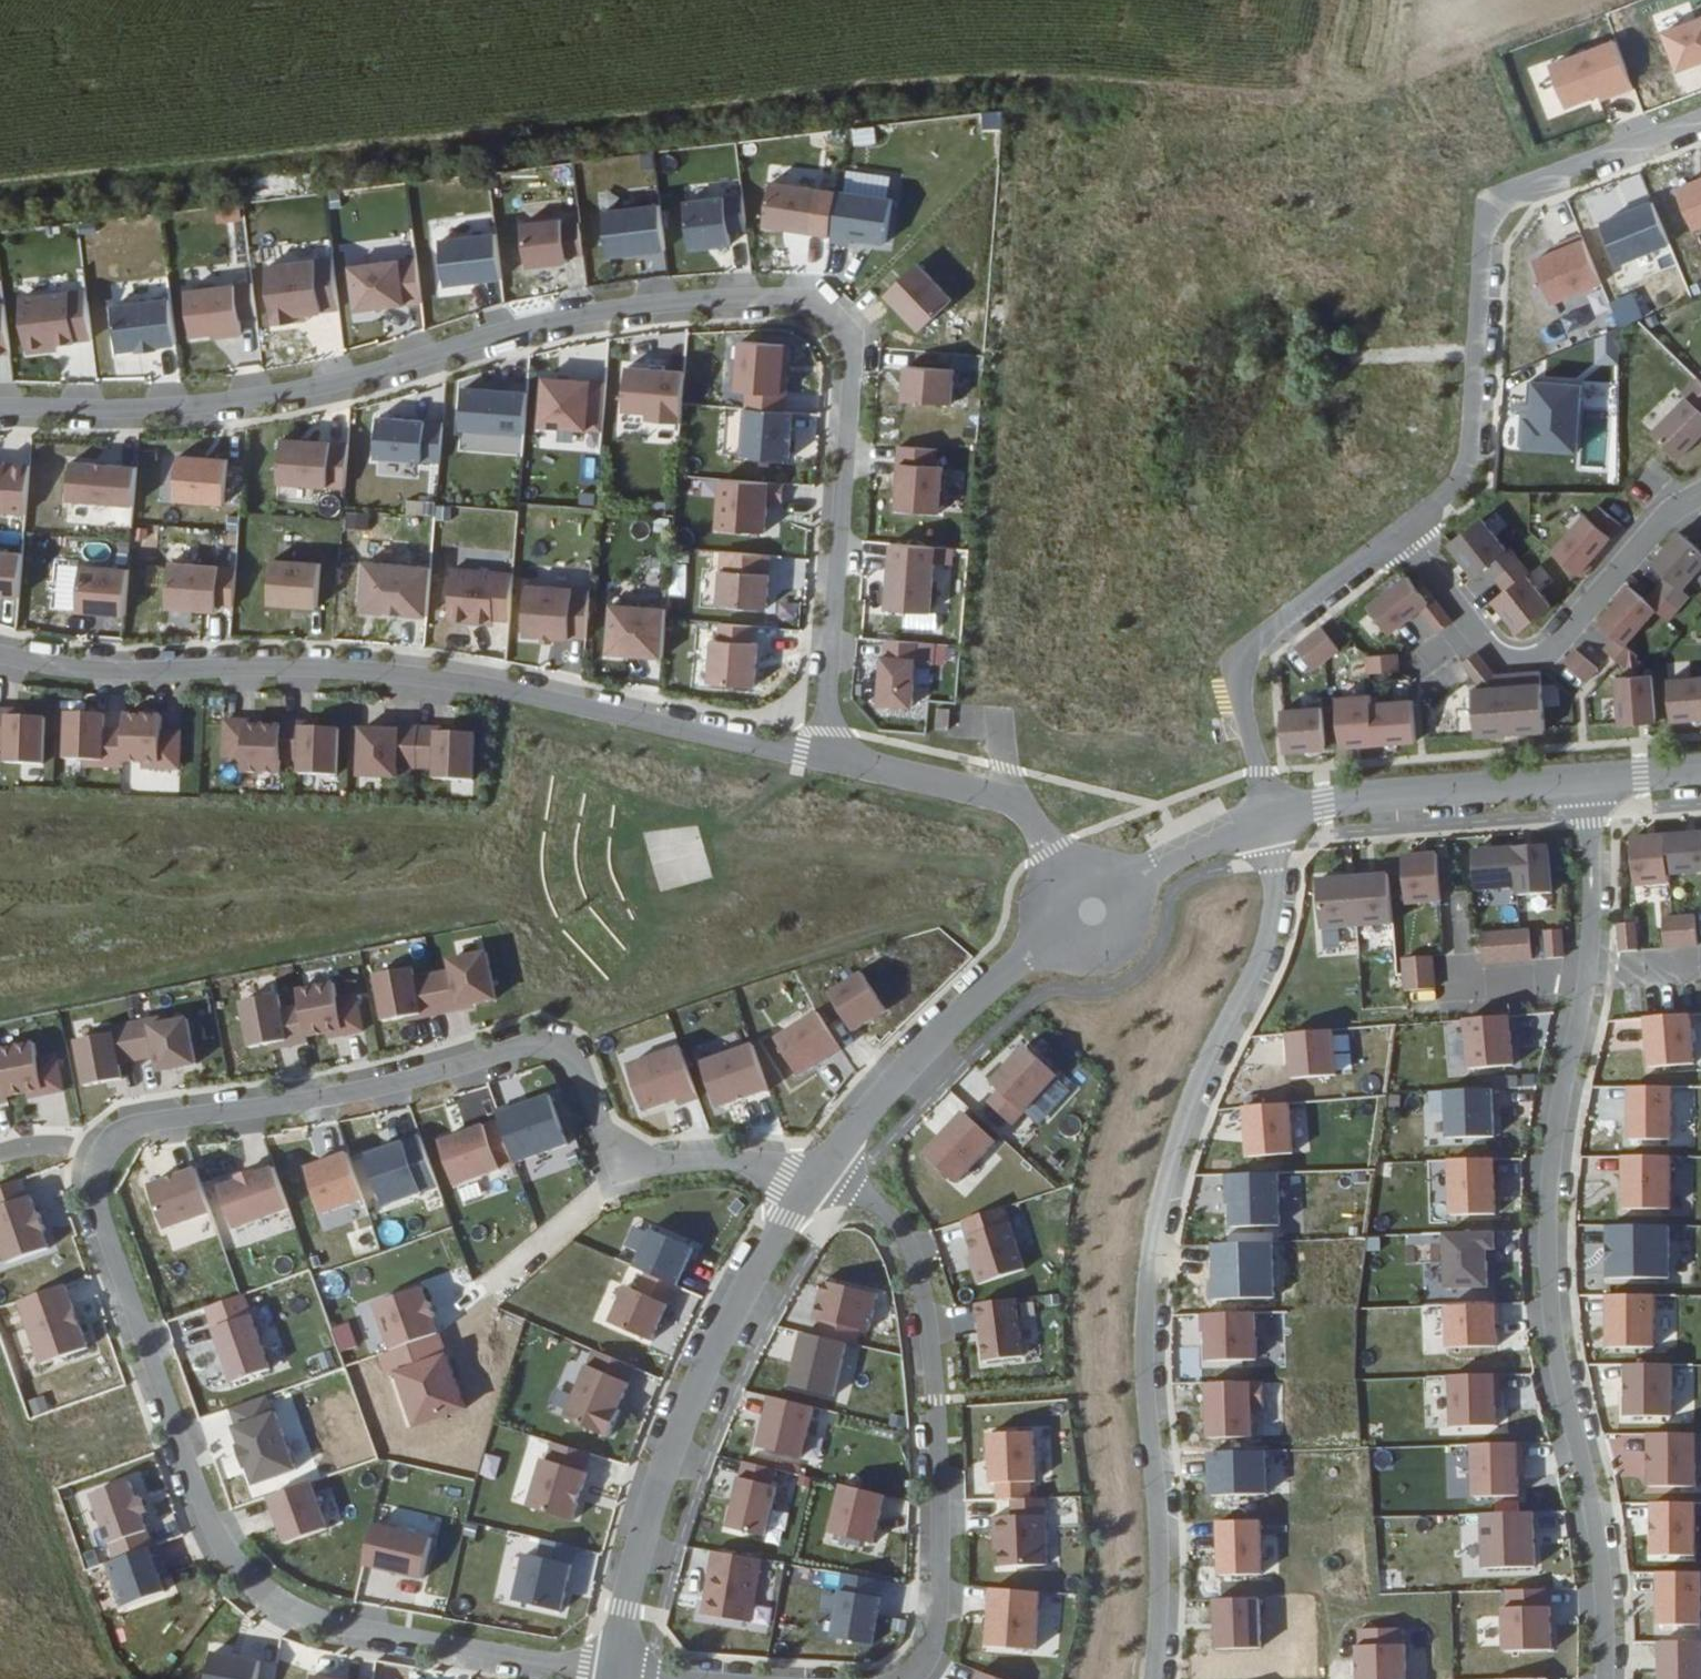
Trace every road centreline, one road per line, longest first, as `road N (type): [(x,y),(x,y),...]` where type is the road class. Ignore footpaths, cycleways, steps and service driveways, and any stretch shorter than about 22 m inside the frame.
road 1 (residential): [(824,1176),(781,1179),(734,1157),(617,1169),(576,1058),(535,1033),(439,1065),(126,1120),(90,1160),(92,1210),(201,1514),(230,1566),(279,1604),(373,1635),(613,1668)]
road 2 (residential): [(830,755),(853,343),(830,310),(801,296),(650,305),(353,374),(192,402),(0,408)]
road 3 (residential): [(1583,783),(1593,920),(1543,1197),(1548,1338),(1593,1508),(1603,1678)]
road 4 (residential): [(1153,1678),(1159,1503),(1145,1293),(1166,1169),(1276,919),(1270,817)]
road 5 (residential): [(1395,530),(1459,482),(1471,442),(1483,232),(1509,197),(1700,124)]
road 6 (residential): [(887,1678),(926,1644),(936,1553),(931,1357),(914,1273),(881,1210),(824,1176)]
road 7 (residential): [(613,1668),(672,1462),(735,1315),(787,1219),(824,1176)]
road 8 (residential): [(0,651),(92,669),(335,666),(485,685)]
road 9 (residential): [(1395,530),(1493,653),(1517,665),(1543,656),(1563,636),(1655,519),(1700,494)]
road 10 (residential): [(1270,817),(1242,672),(1251,647),(1395,530)]
road 11 (residential): [(485,685),(830,755)]
road 12 (residential): [(824,1176),(926,1051),(1060,939)]
road 13 (residential): [(1583,783),(1424,793),(1270,817)]
road 14 (residential): [(830,755),(1015,799),(1066,867)]
road 15 (residential): [(1270,817),(1132,880)]
road 16 (residential): [(1060,939),(1102,950),(1127,935),(1139,908),(1132,880)]

